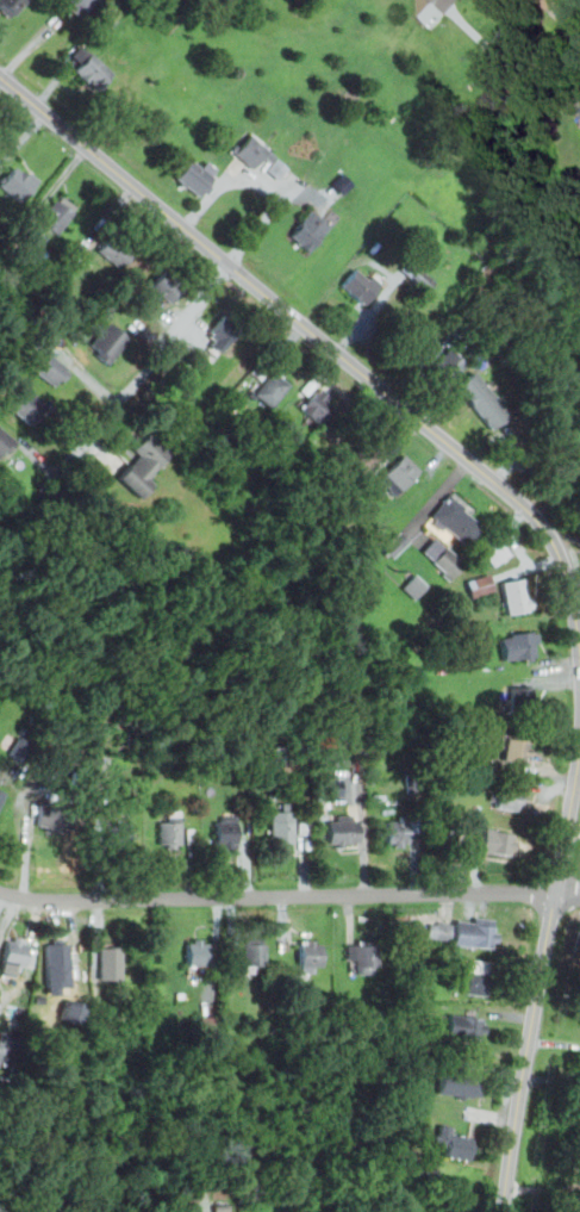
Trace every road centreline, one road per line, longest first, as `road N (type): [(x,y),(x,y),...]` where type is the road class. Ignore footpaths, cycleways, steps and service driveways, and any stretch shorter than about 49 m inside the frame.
road 1 (tertiary): [(579,654),(563,565),(525,506),(0,75)]
road 2 (residential): [(0,892),(55,900),(579,893)]
road 3 (tertiary): [(500,1211),(579,754)]
road 4 (residential): [(44,487),(230,265)]

